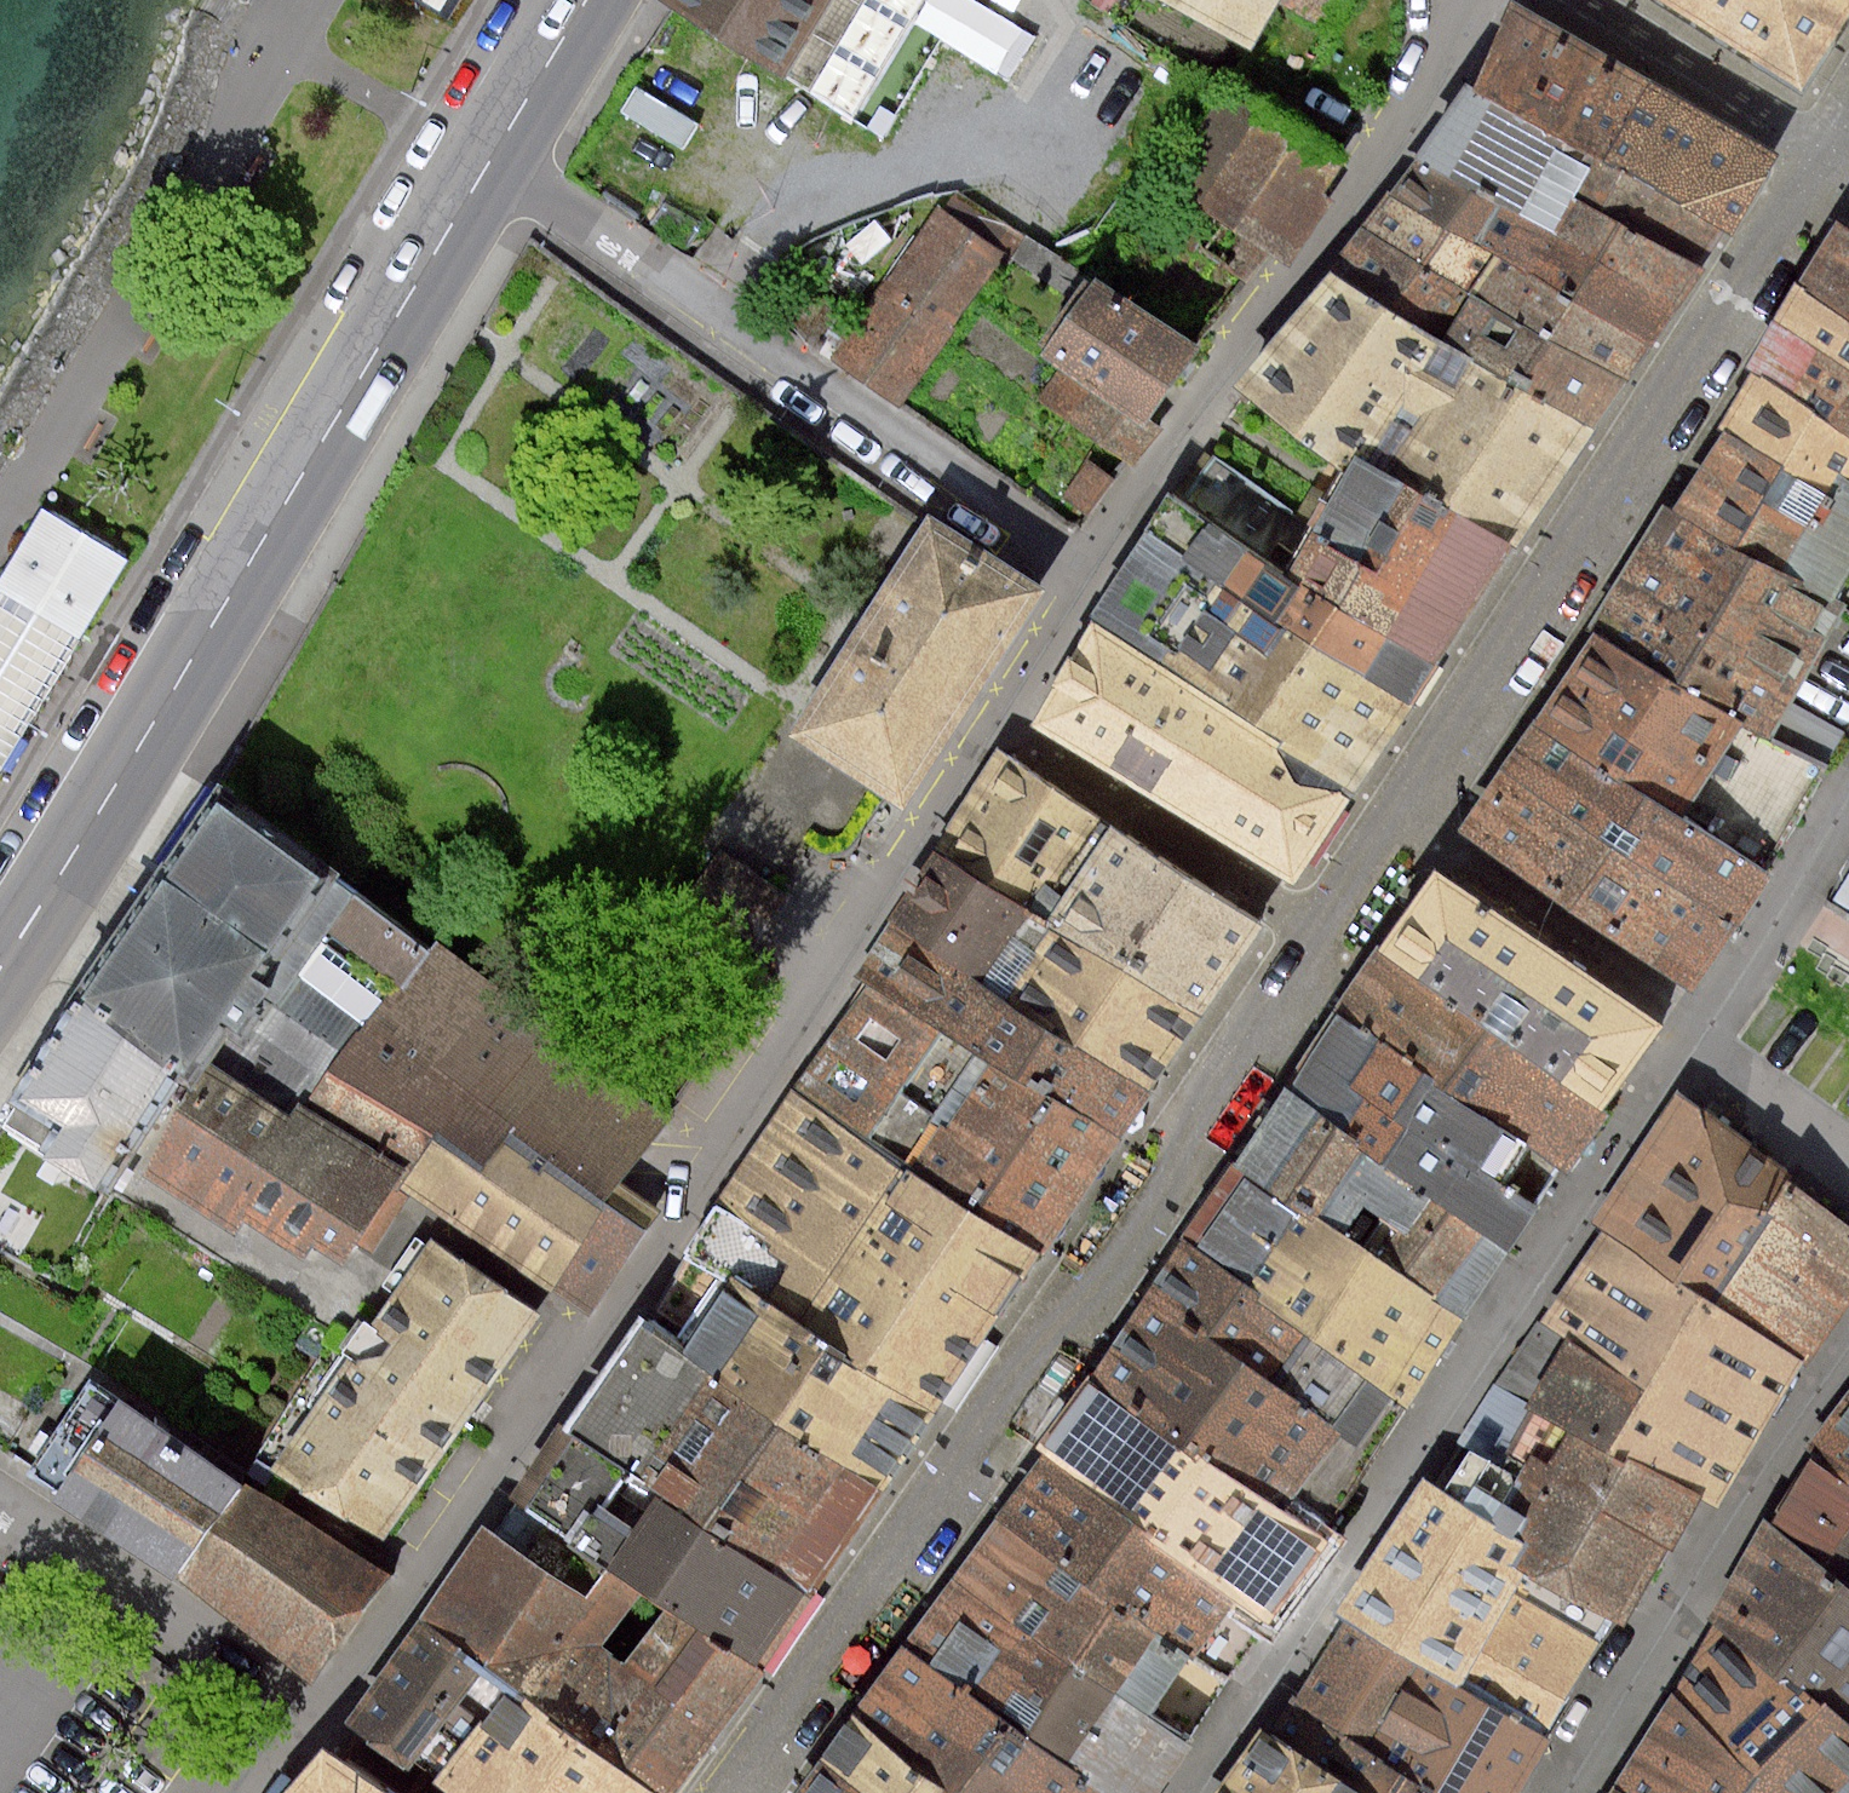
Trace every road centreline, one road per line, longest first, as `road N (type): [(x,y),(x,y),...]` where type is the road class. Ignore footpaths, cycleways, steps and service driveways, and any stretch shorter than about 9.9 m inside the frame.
road 1 (residential): [(993,719),(858,920),(611,1325),(317,1719)]
road 2 (residential): [(1329,935),(1026,1391),(729,1792)]
road 3 (primary): [(495,152),(0,966)]
road 4 (residential): [(1204,1792),(1689,1046)]
road 5 (residential): [(1826,139),(1409,815)]
road 6 (residential): [(495,152),(1085,574)]
road 7 (residential): [(1085,574),(1394,130),(1469,0)]
road 8 (residential): [(1848,1352),(1566,1792)]
road 9 (residential): [(1329,935),(993,719)]
road 10 (residential): [(0,1502),(317,1719)]
road 11 (residential): [(1409,815),(1702,1026)]
road 12 (residential): [(1702,1026),(1848,796)]
road 13 (residential): [(1603,0),(1826,139)]
road 14 (residential): [(1689,1046),(1848,1167)]
road 15 (primary): [(586,0),(495,152)]
road 16 (residential): [(1085,574),(993,719)]
road 17 (residential): [(1409,815),(1329,935)]
road 18 (residential): [(317,1719),(435,1792)]

